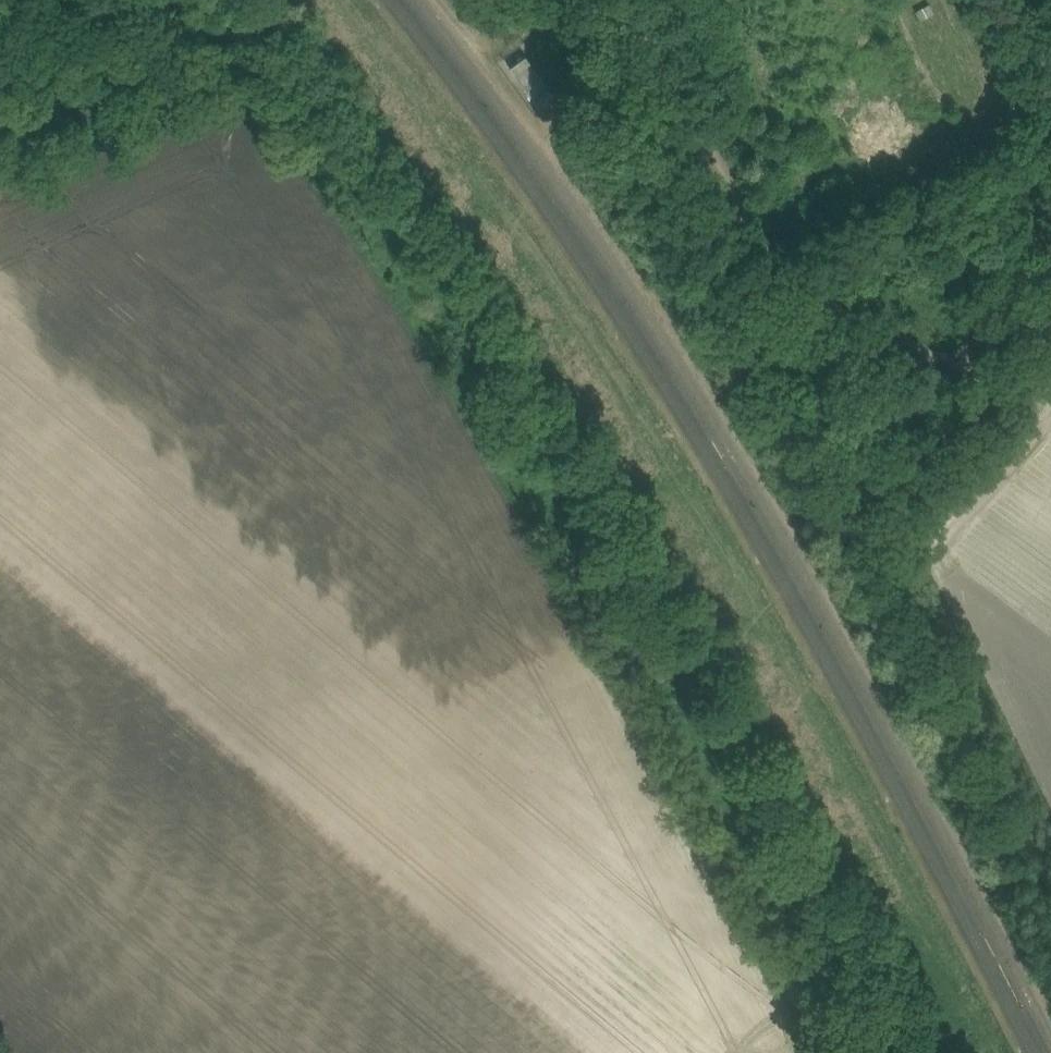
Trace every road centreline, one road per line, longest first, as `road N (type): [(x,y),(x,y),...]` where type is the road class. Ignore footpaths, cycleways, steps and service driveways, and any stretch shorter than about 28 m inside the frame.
road 1 (track): [(439,0),(567,168),(707,379),(851,628),(1050,1007)]
road 2 (track): [(782,268),(644,0)]
road 3 (track): [(782,268),(954,359),(1024,391),(1050,394)]

